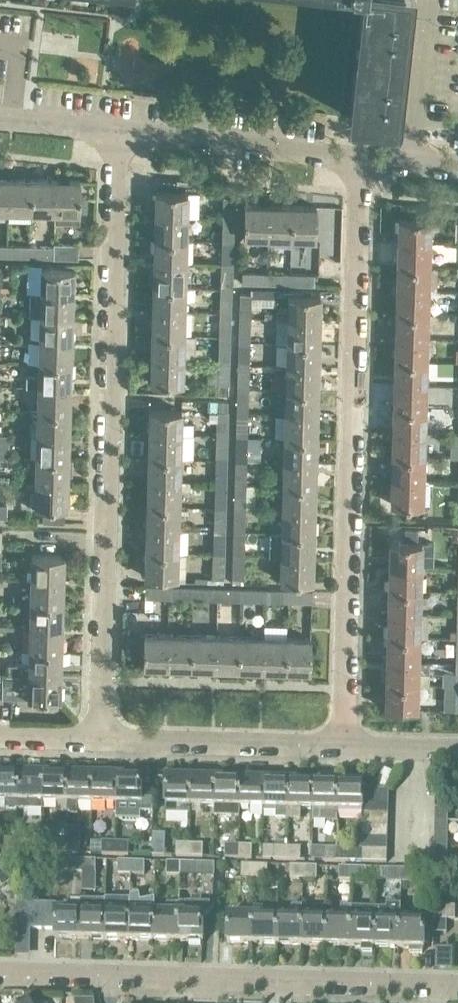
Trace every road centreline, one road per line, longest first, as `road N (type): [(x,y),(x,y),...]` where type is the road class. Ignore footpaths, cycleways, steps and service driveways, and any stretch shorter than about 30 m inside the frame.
road 1 (residential): [(101,737),(120,126)]
road 2 (residential): [(344,749),(372,161)]
road 3 (residential): [(457,987),(0,978)]
road 4 (residential): [(372,161),(120,126)]
road 5 (residential): [(101,737),(344,749)]
road 6 (residential): [(413,158),(432,0)]
road 7 (residential): [(120,126),(0,114)]

